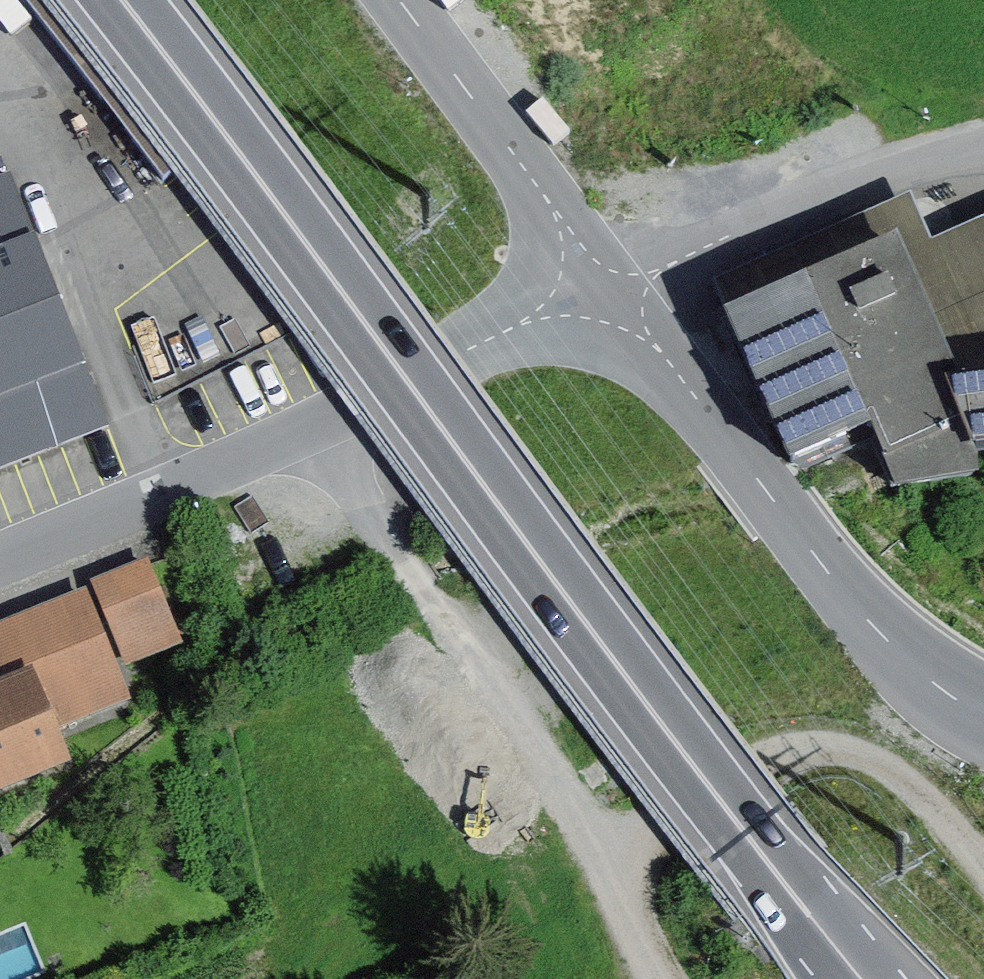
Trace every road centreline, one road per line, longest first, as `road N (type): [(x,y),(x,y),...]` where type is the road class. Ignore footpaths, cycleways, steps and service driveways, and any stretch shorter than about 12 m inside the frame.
road 1 (trunk): [(122,0),(861,978)]
road 2 (residential): [(611,288),(0,558)]
road 3 (track): [(312,424),(579,807),(656,978)]
road 4 (residential): [(983,713),(945,691),(878,631),(611,288)]
road 5 (track): [(614,873),(731,778),(782,753),(841,745),(883,760),(934,801),(983,872)]
road 6 (residential): [(983,153),(811,202),(611,288)]
road 7 (residential): [(611,288),(398,0)]

